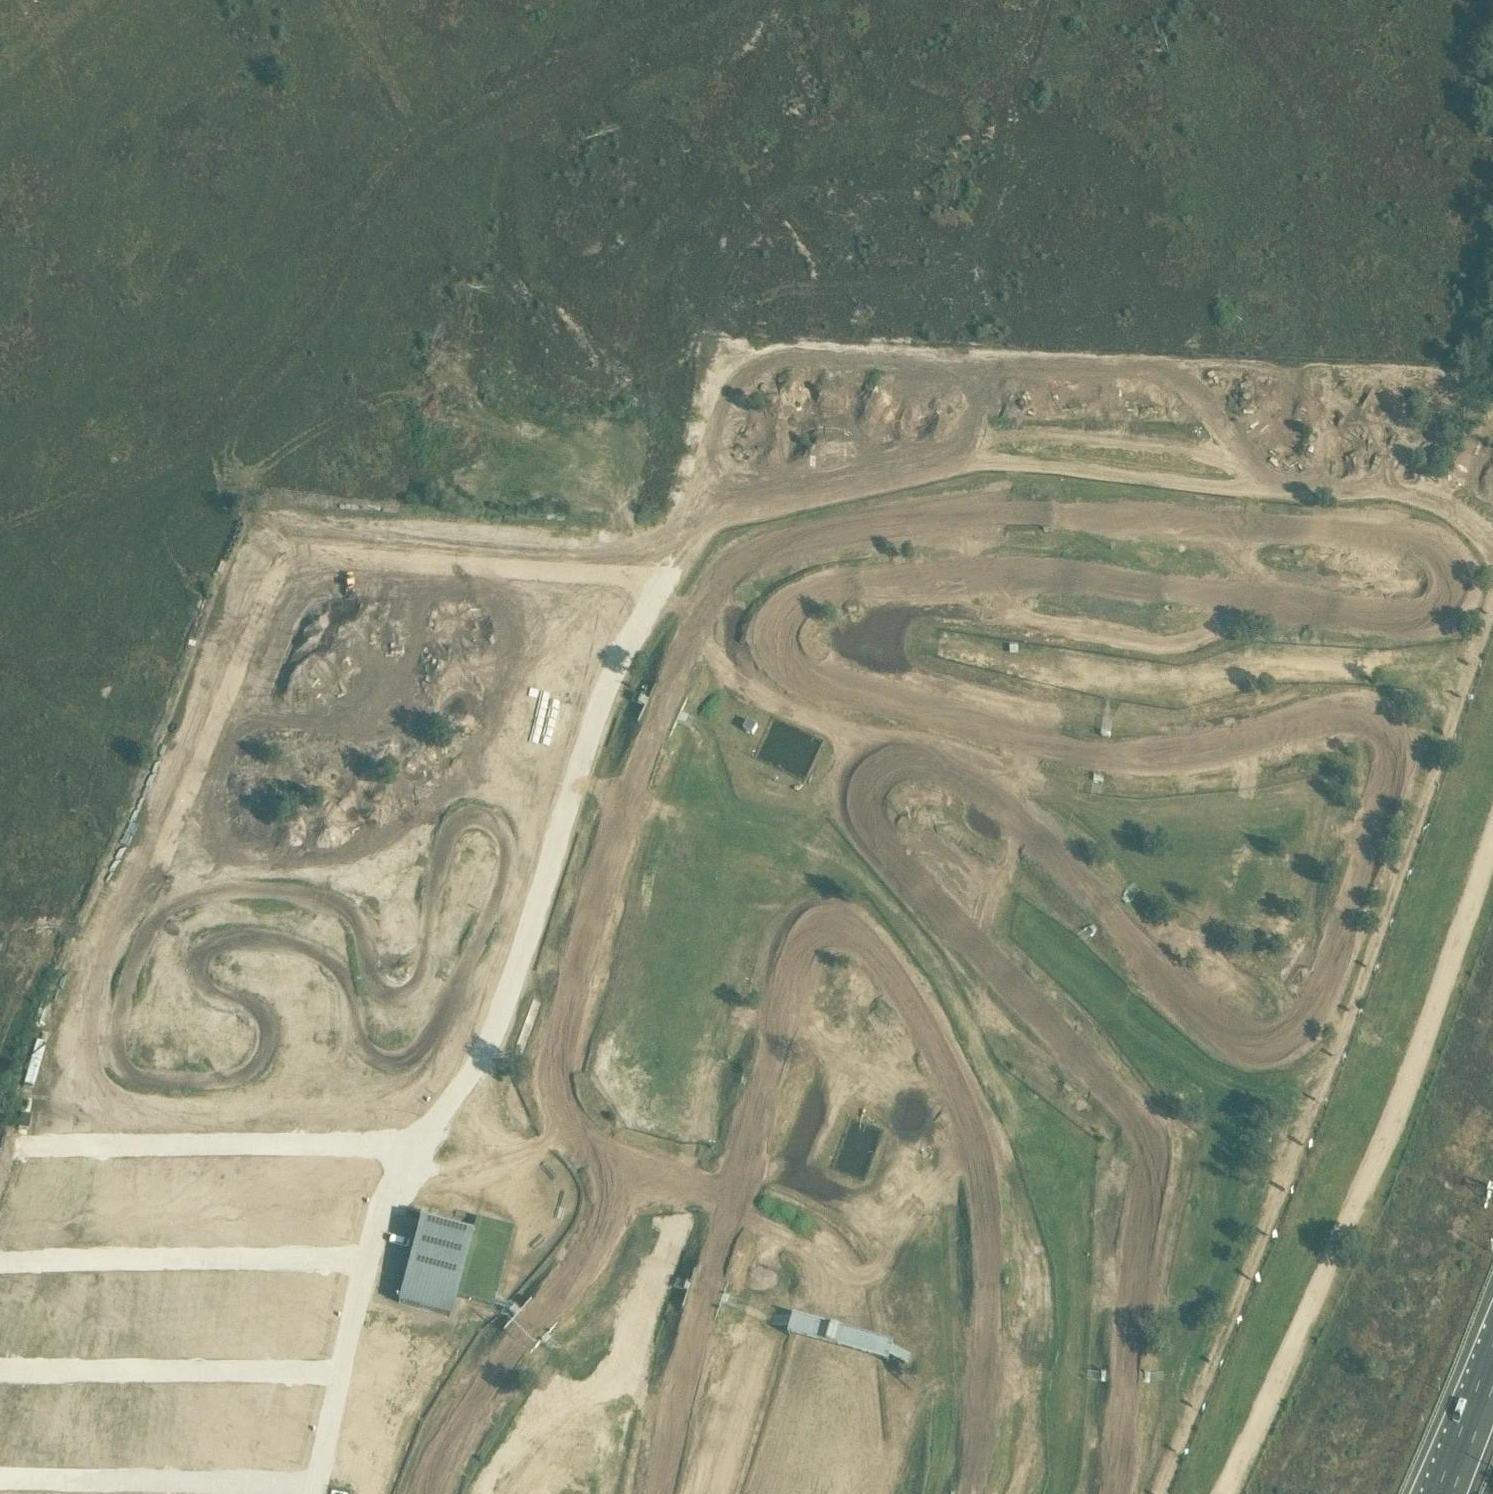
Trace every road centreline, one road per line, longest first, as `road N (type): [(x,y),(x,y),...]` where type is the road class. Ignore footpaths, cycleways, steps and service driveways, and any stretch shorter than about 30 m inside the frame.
road 1 (track): [(1492,830),(1409,1085),(1231,1493)]

